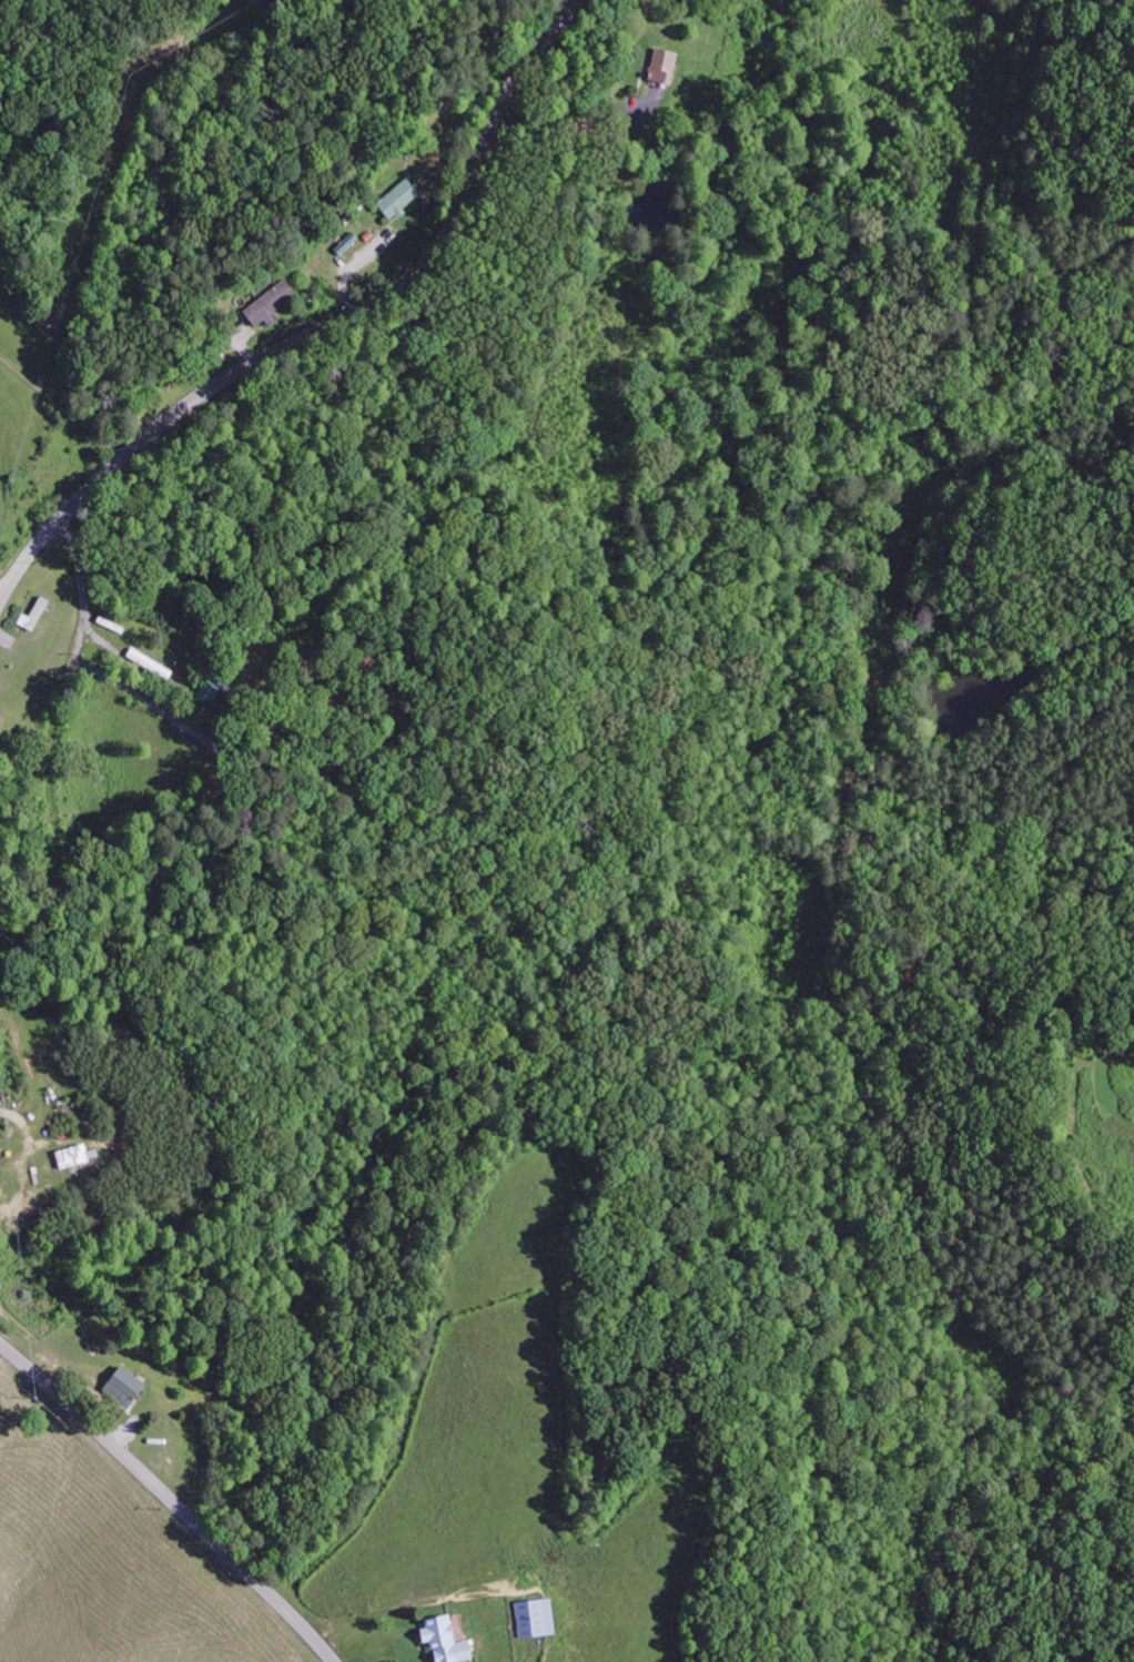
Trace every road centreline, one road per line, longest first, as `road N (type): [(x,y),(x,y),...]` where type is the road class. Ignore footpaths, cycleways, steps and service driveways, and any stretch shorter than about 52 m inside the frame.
road 1 (residential): [(0,606),(64,518),(190,403),(421,272),(454,226),(513,84),(580,0)]
road 2 (residential): [(336,1661),(0,1342)]

